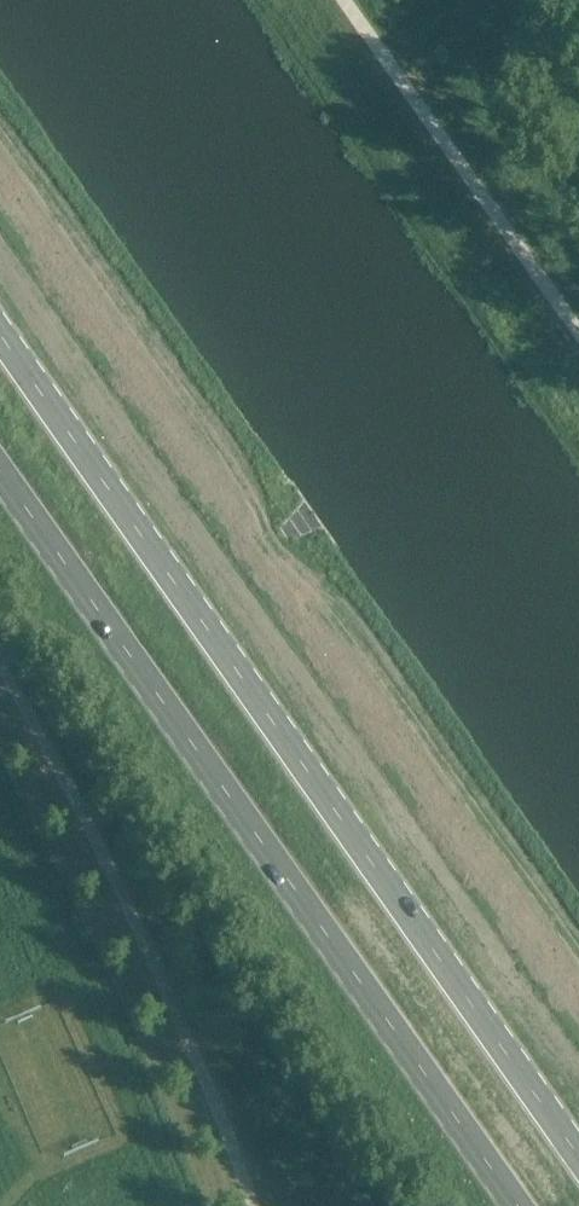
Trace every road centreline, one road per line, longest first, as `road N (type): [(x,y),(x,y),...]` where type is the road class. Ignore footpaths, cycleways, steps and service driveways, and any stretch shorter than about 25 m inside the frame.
road 1 (trunk): [(578,1152),(0,329)]
road 2 (trunk): [(0,466),(514,1205)]

